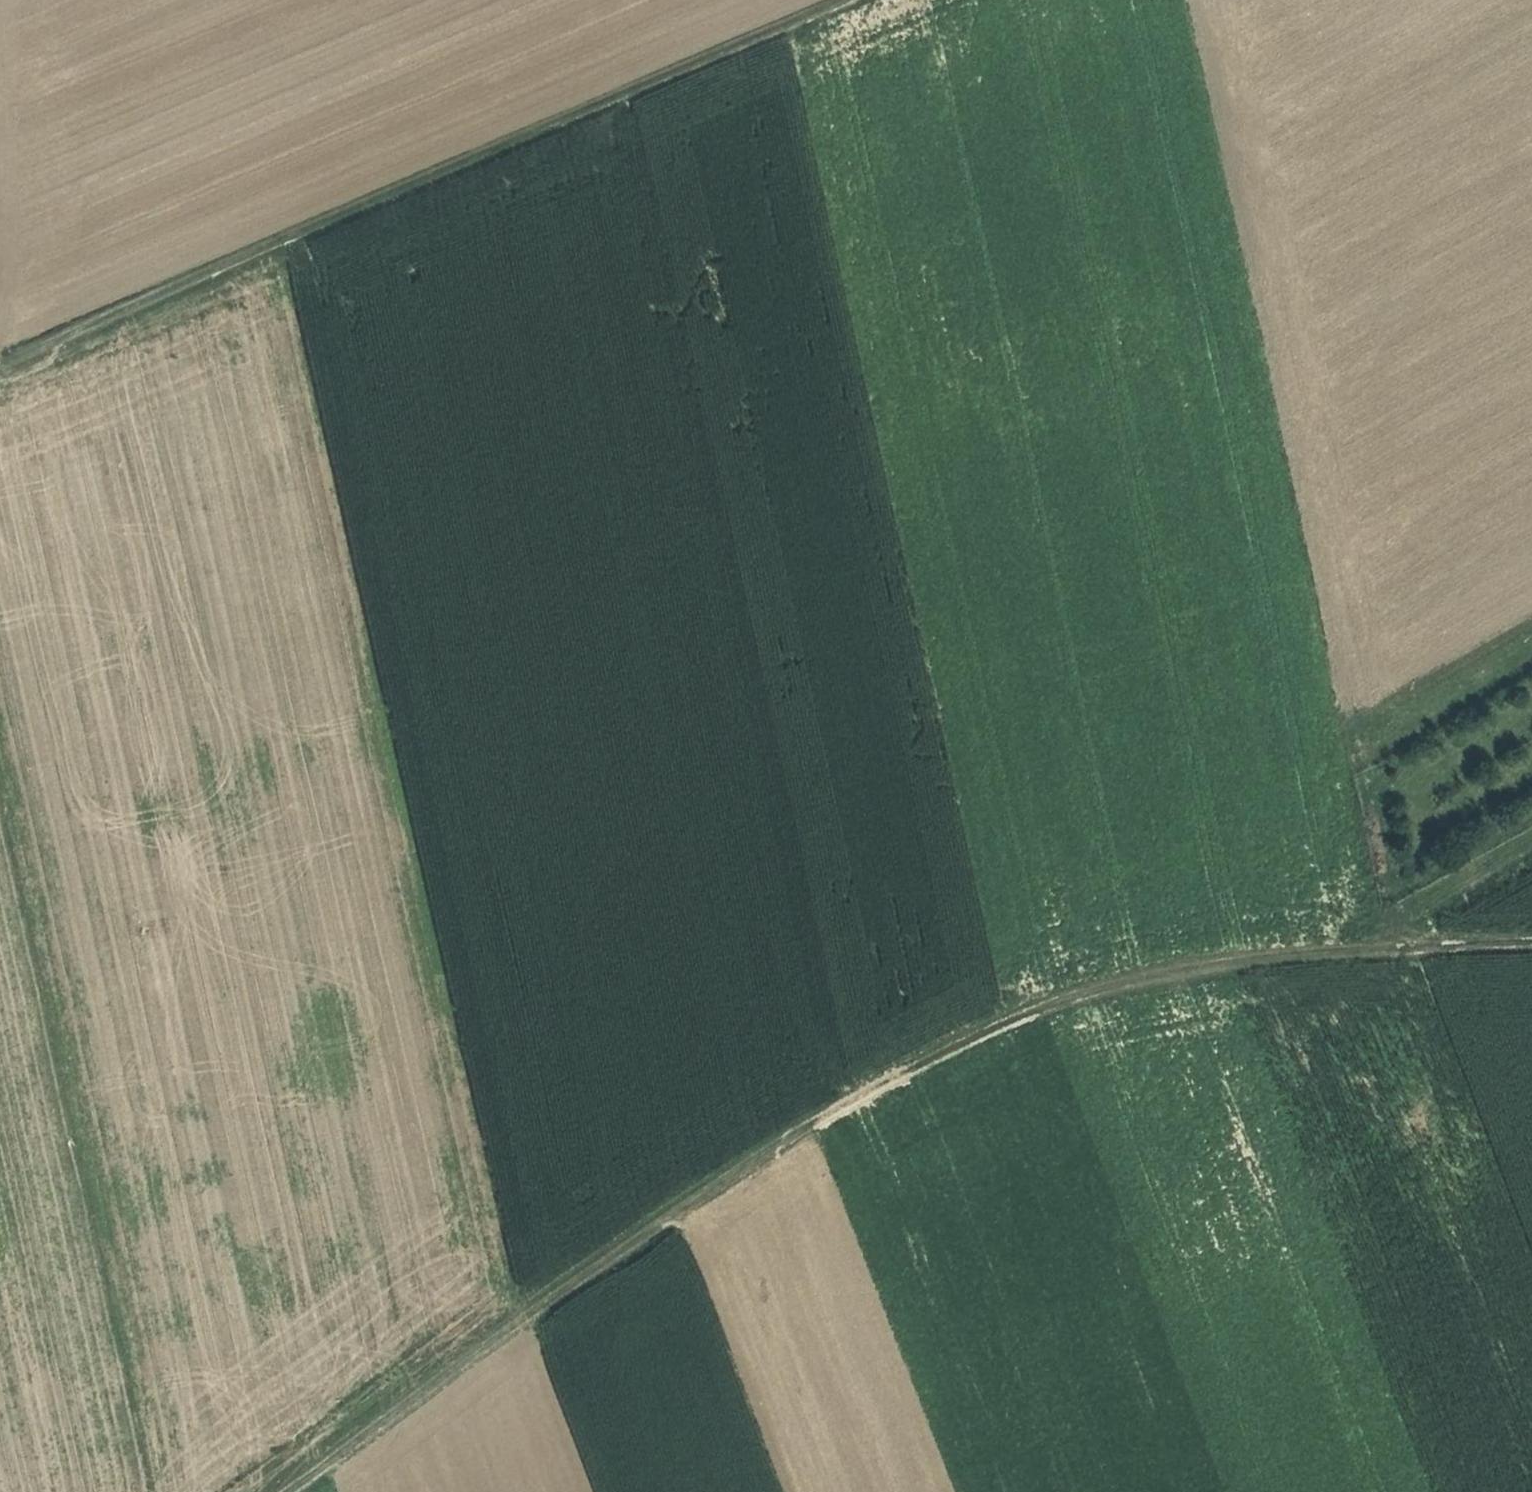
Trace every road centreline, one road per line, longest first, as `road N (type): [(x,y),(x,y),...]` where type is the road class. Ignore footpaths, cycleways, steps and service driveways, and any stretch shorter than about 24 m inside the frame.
road 1 (track): [(280,1491),(776,1131),(1036,1005),(1277,953),(1531,936)]
road 2 (track): [(1192,0),(1399,941)]
road 3 (track): [(818,0),(0,350)]

